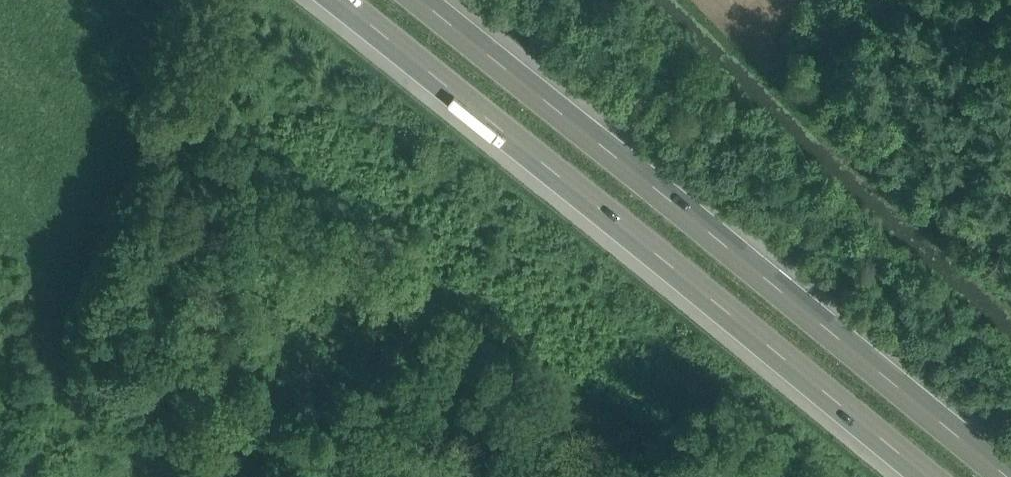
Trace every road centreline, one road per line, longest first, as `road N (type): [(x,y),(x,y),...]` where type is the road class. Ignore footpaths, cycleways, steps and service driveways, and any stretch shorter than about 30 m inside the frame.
road 1 (motorway): [(1009,476),(418,0)]
road 2 (motorway): [(340,0),(922,476)]
road 3 (track): [(1010,283),(761,56)]

